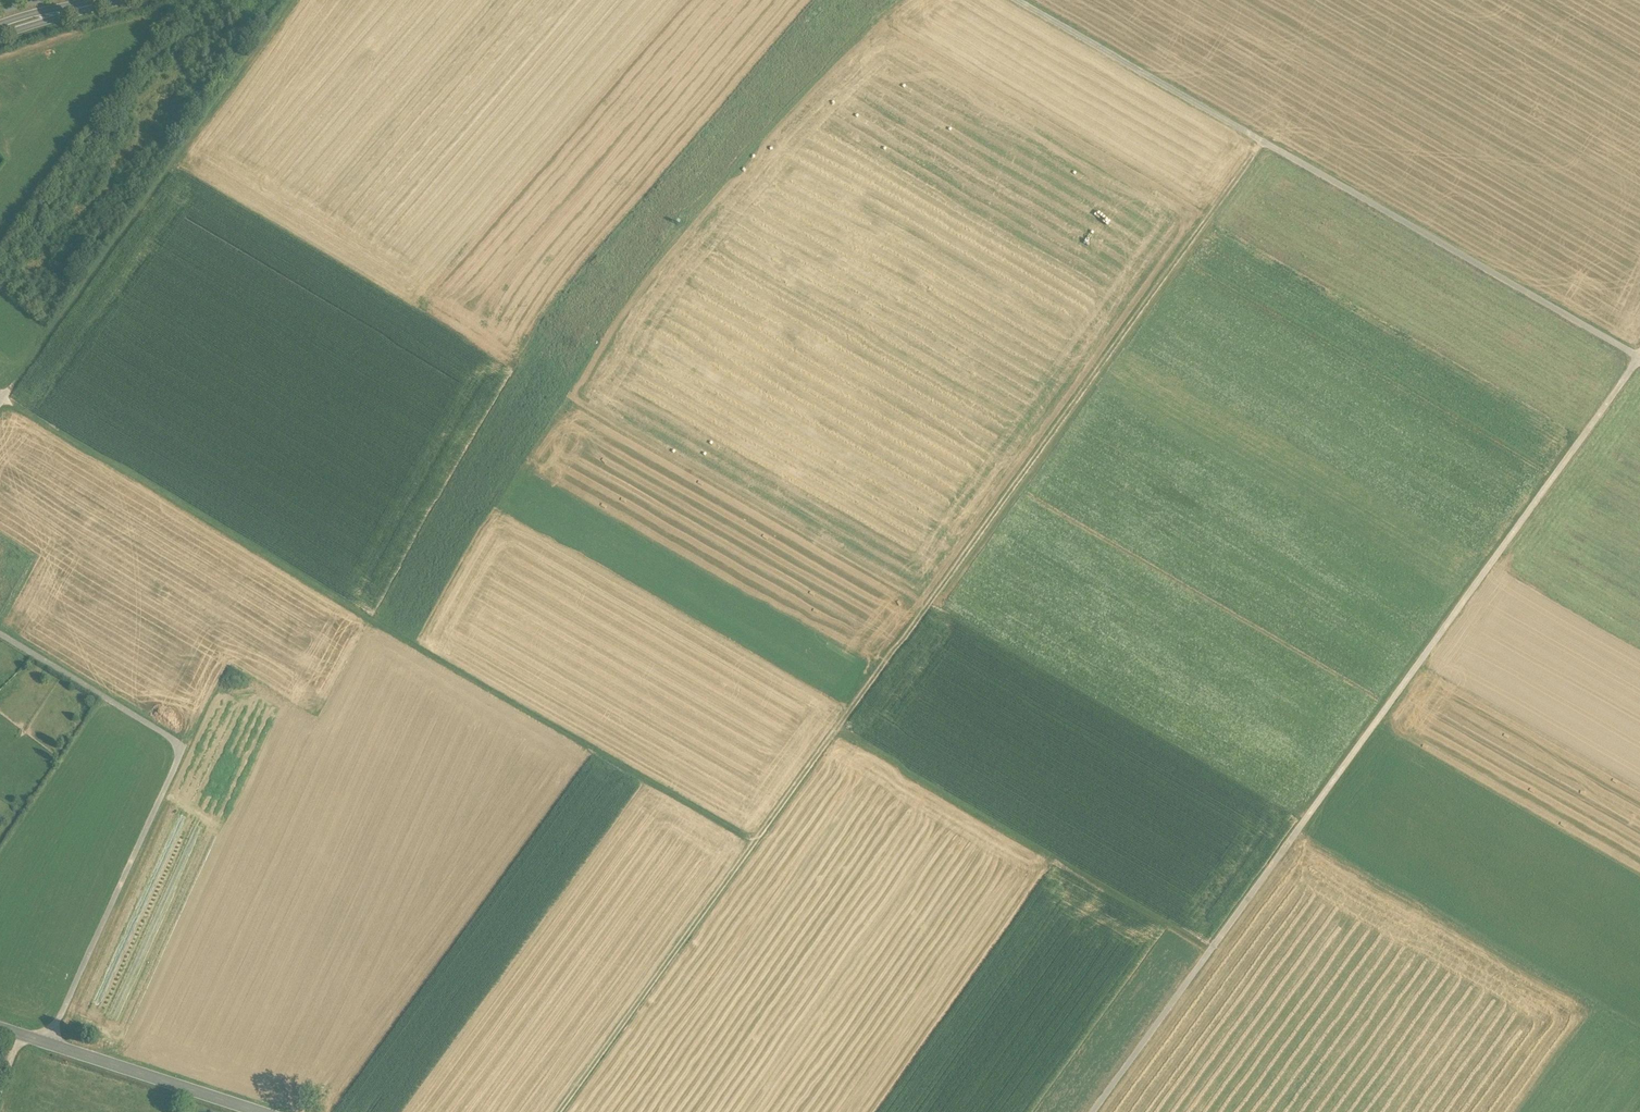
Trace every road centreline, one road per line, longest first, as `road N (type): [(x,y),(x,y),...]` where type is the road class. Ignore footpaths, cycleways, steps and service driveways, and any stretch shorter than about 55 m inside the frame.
road 1 (track): [(563,1111),(1262,145)]
road 2 (track): [(1095,1111),(1639,358)]
road 3 (track): [(0,641),(181,754),(48,1049)]
road 4 (track): [(1262,145),(1639,358)]
road 5 (track): [(1295,835),(1639,1031)]
road 6 (track): [(1011,0),(1262,145)]
road 7 (residential): [(0,1033),(242,1111)]

